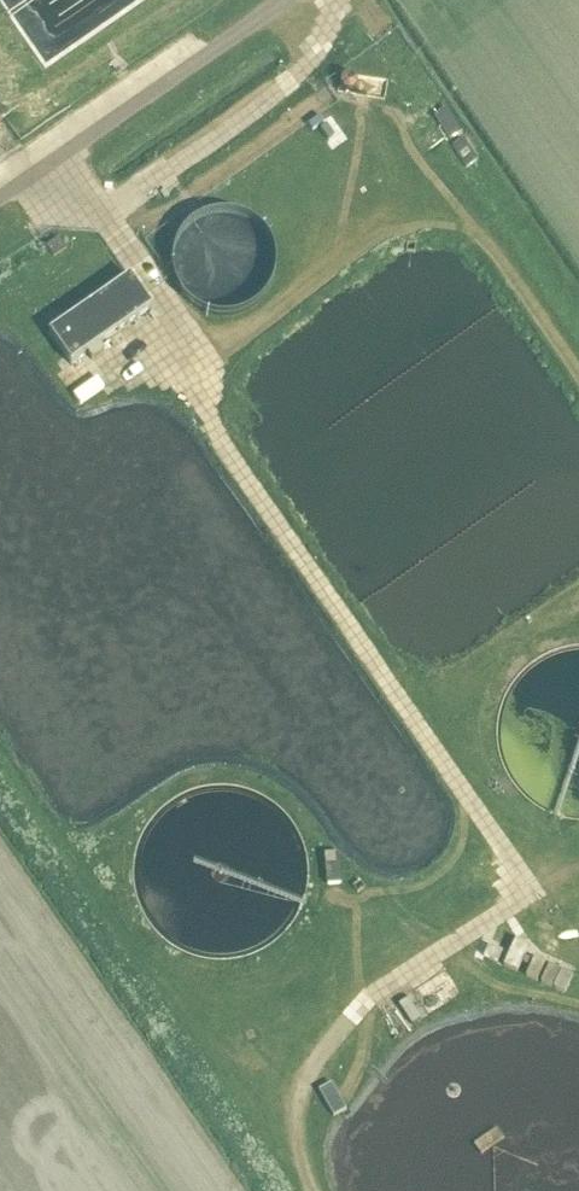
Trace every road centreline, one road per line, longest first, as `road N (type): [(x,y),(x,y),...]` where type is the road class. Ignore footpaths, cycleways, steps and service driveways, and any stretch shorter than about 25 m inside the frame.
road 1 (track): [(202,353),(241,340),(388,236),(457,221),(481,231),(578,373)]
road 2 (unclassified): [(0,196),(283,0)]
road 3 (track): [(313,1190),(300,1149),(299,1105),(317,1057),(347,1020)]

